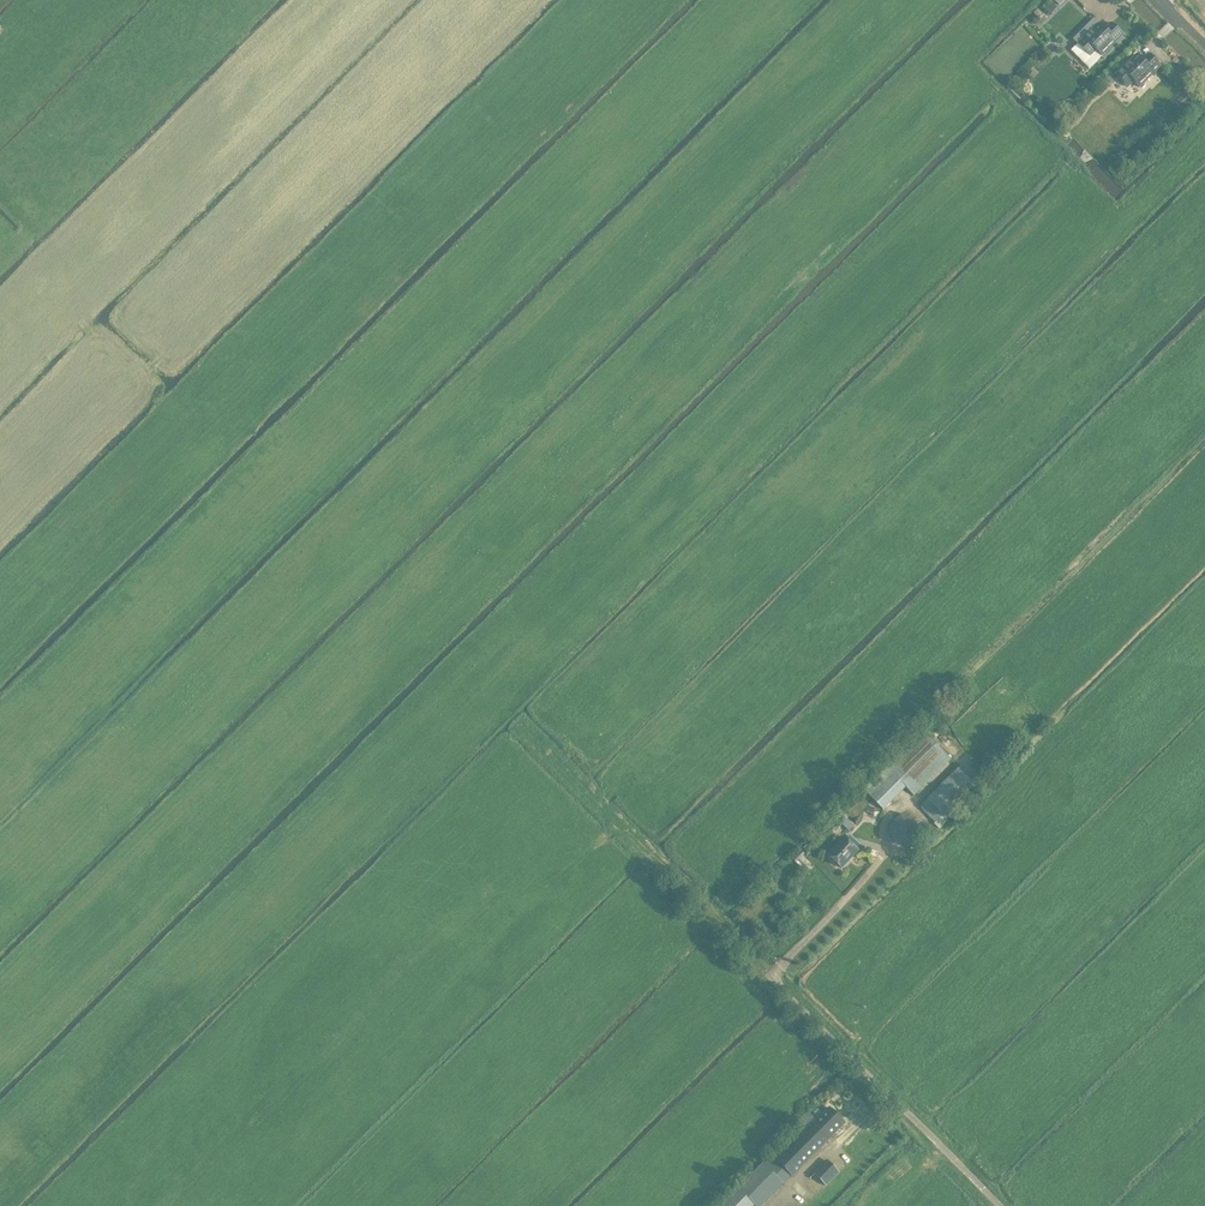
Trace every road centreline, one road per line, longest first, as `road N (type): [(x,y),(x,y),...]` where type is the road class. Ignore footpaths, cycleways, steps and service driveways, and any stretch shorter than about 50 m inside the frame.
road 1 (unclassified): [(1000,1205),(770,977)]

